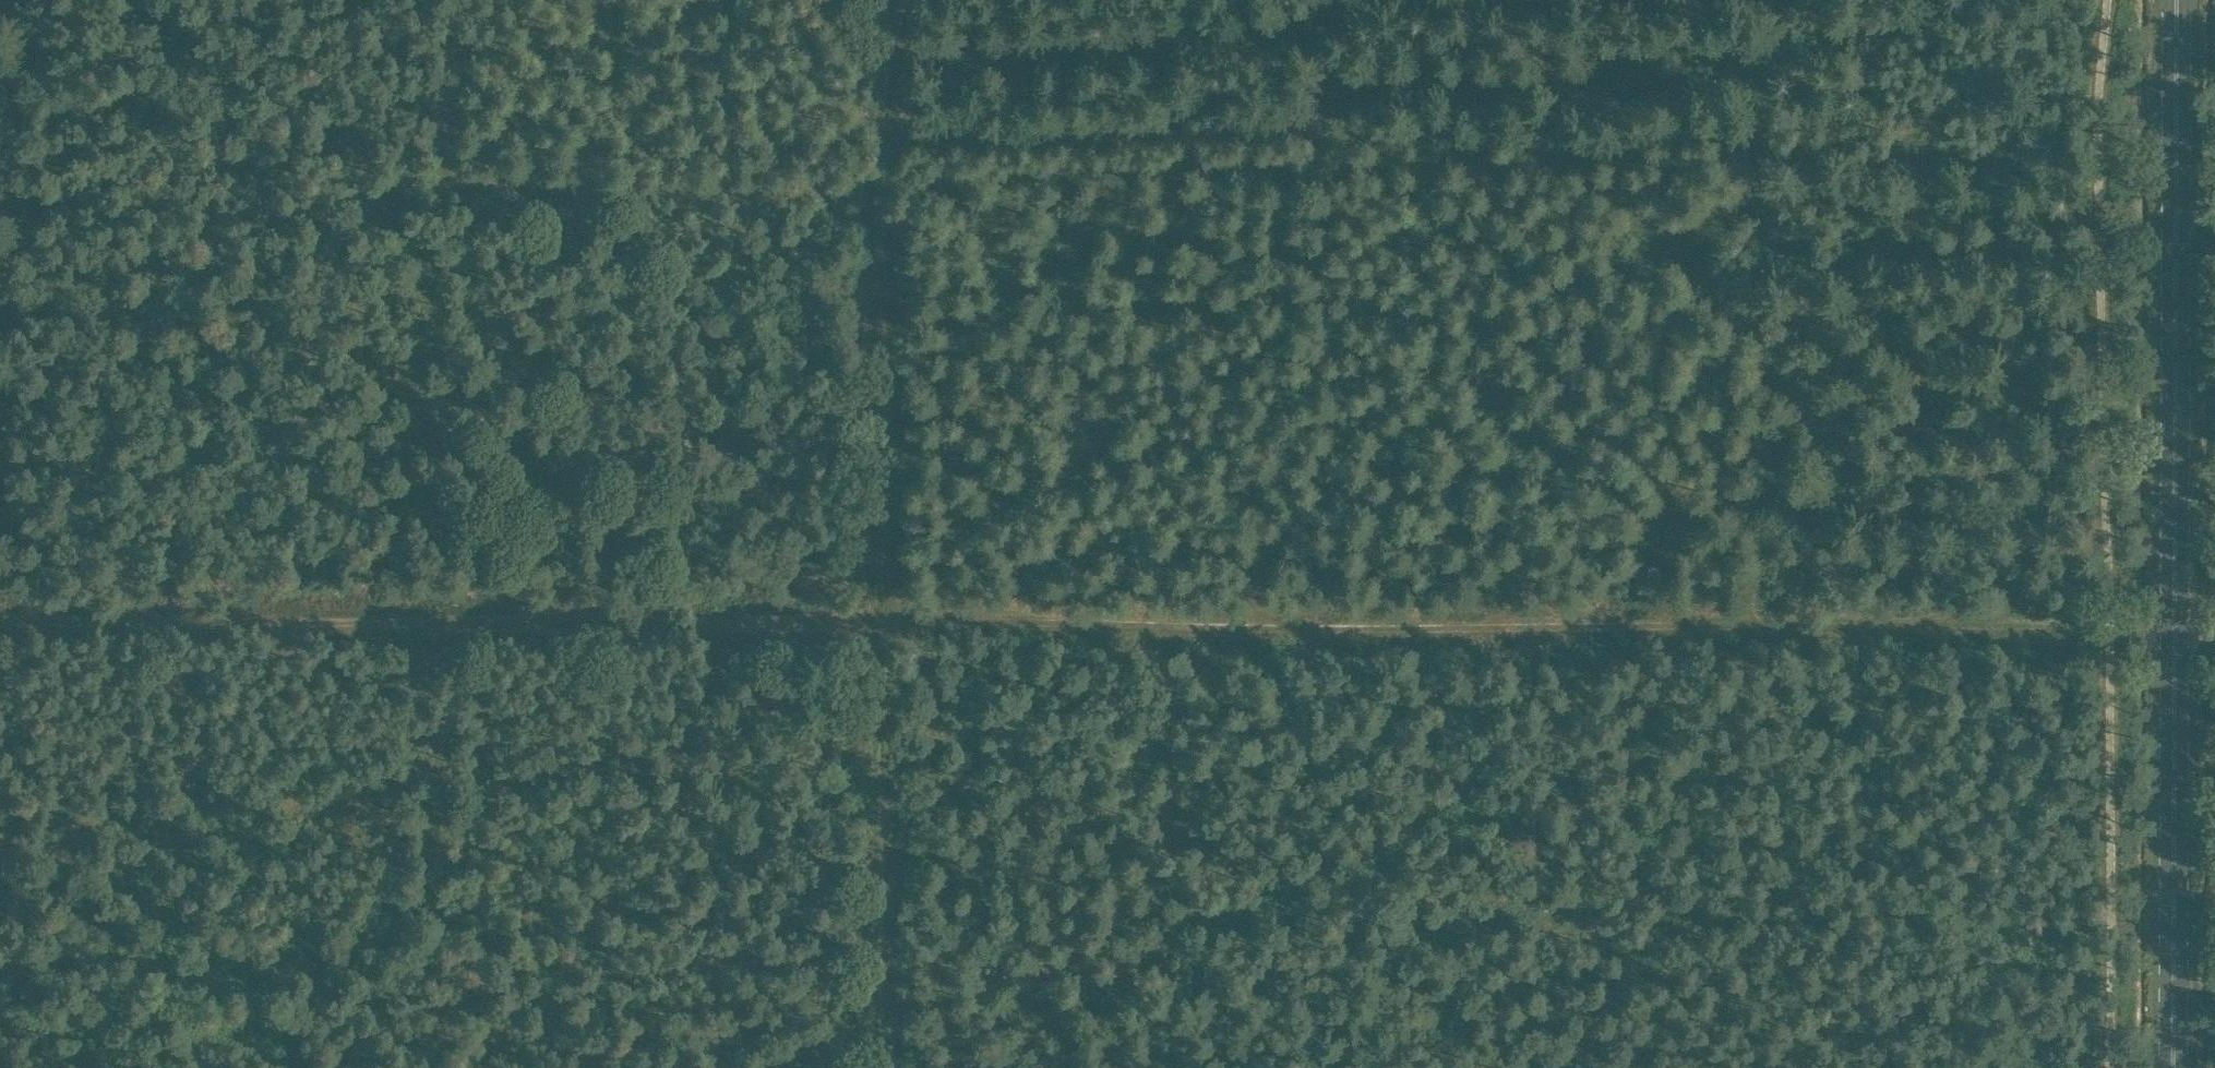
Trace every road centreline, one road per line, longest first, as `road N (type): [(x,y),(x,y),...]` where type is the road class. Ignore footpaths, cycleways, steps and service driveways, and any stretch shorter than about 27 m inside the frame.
road 1 (track): [(0,621),(2214,628)]
road 2 (track): [(877,1067),(885,0)]
road 3 (primary): [(2174,1067),(2177,0)]

